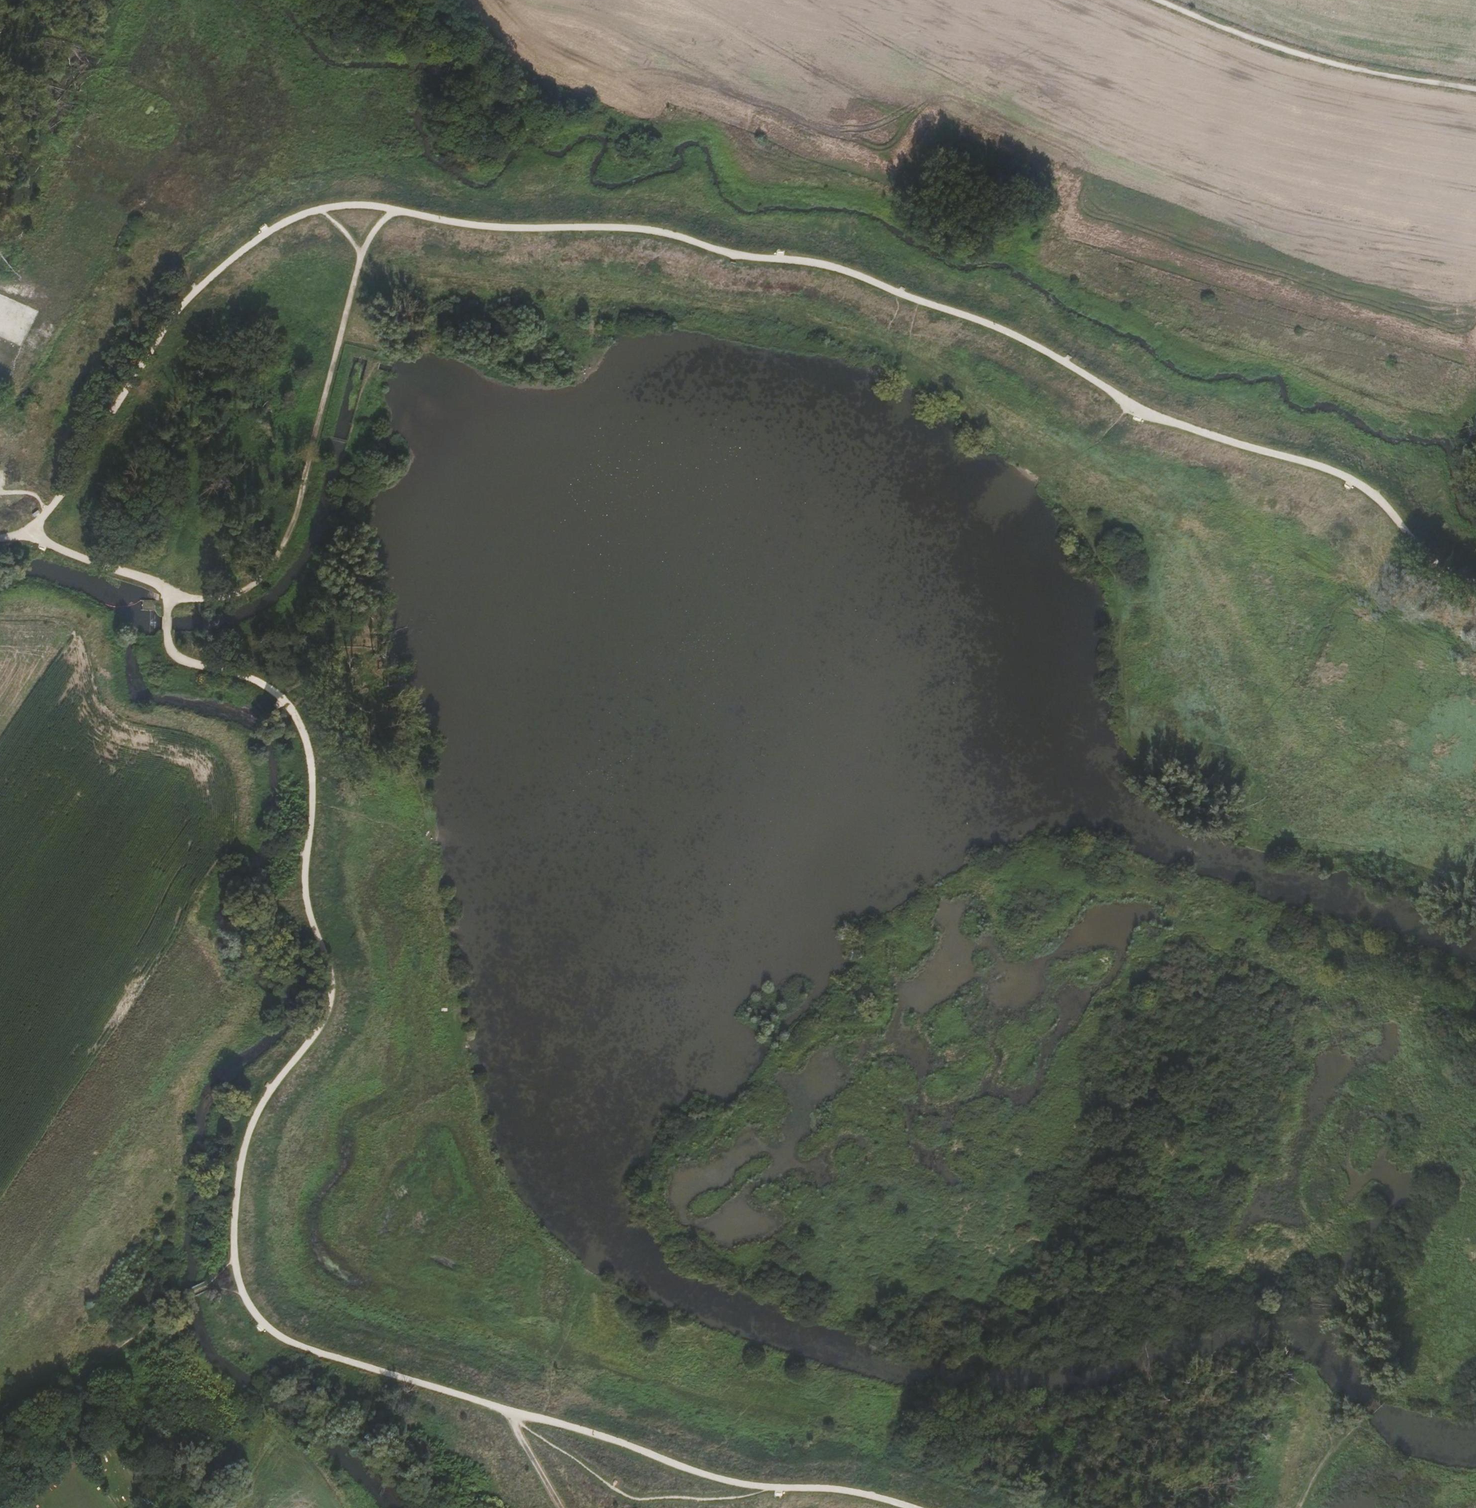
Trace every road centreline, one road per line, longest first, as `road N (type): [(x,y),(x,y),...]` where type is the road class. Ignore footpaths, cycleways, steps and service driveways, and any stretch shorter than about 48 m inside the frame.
road 1 (track): [(1158,0),(1338,66),(1475,88)]

